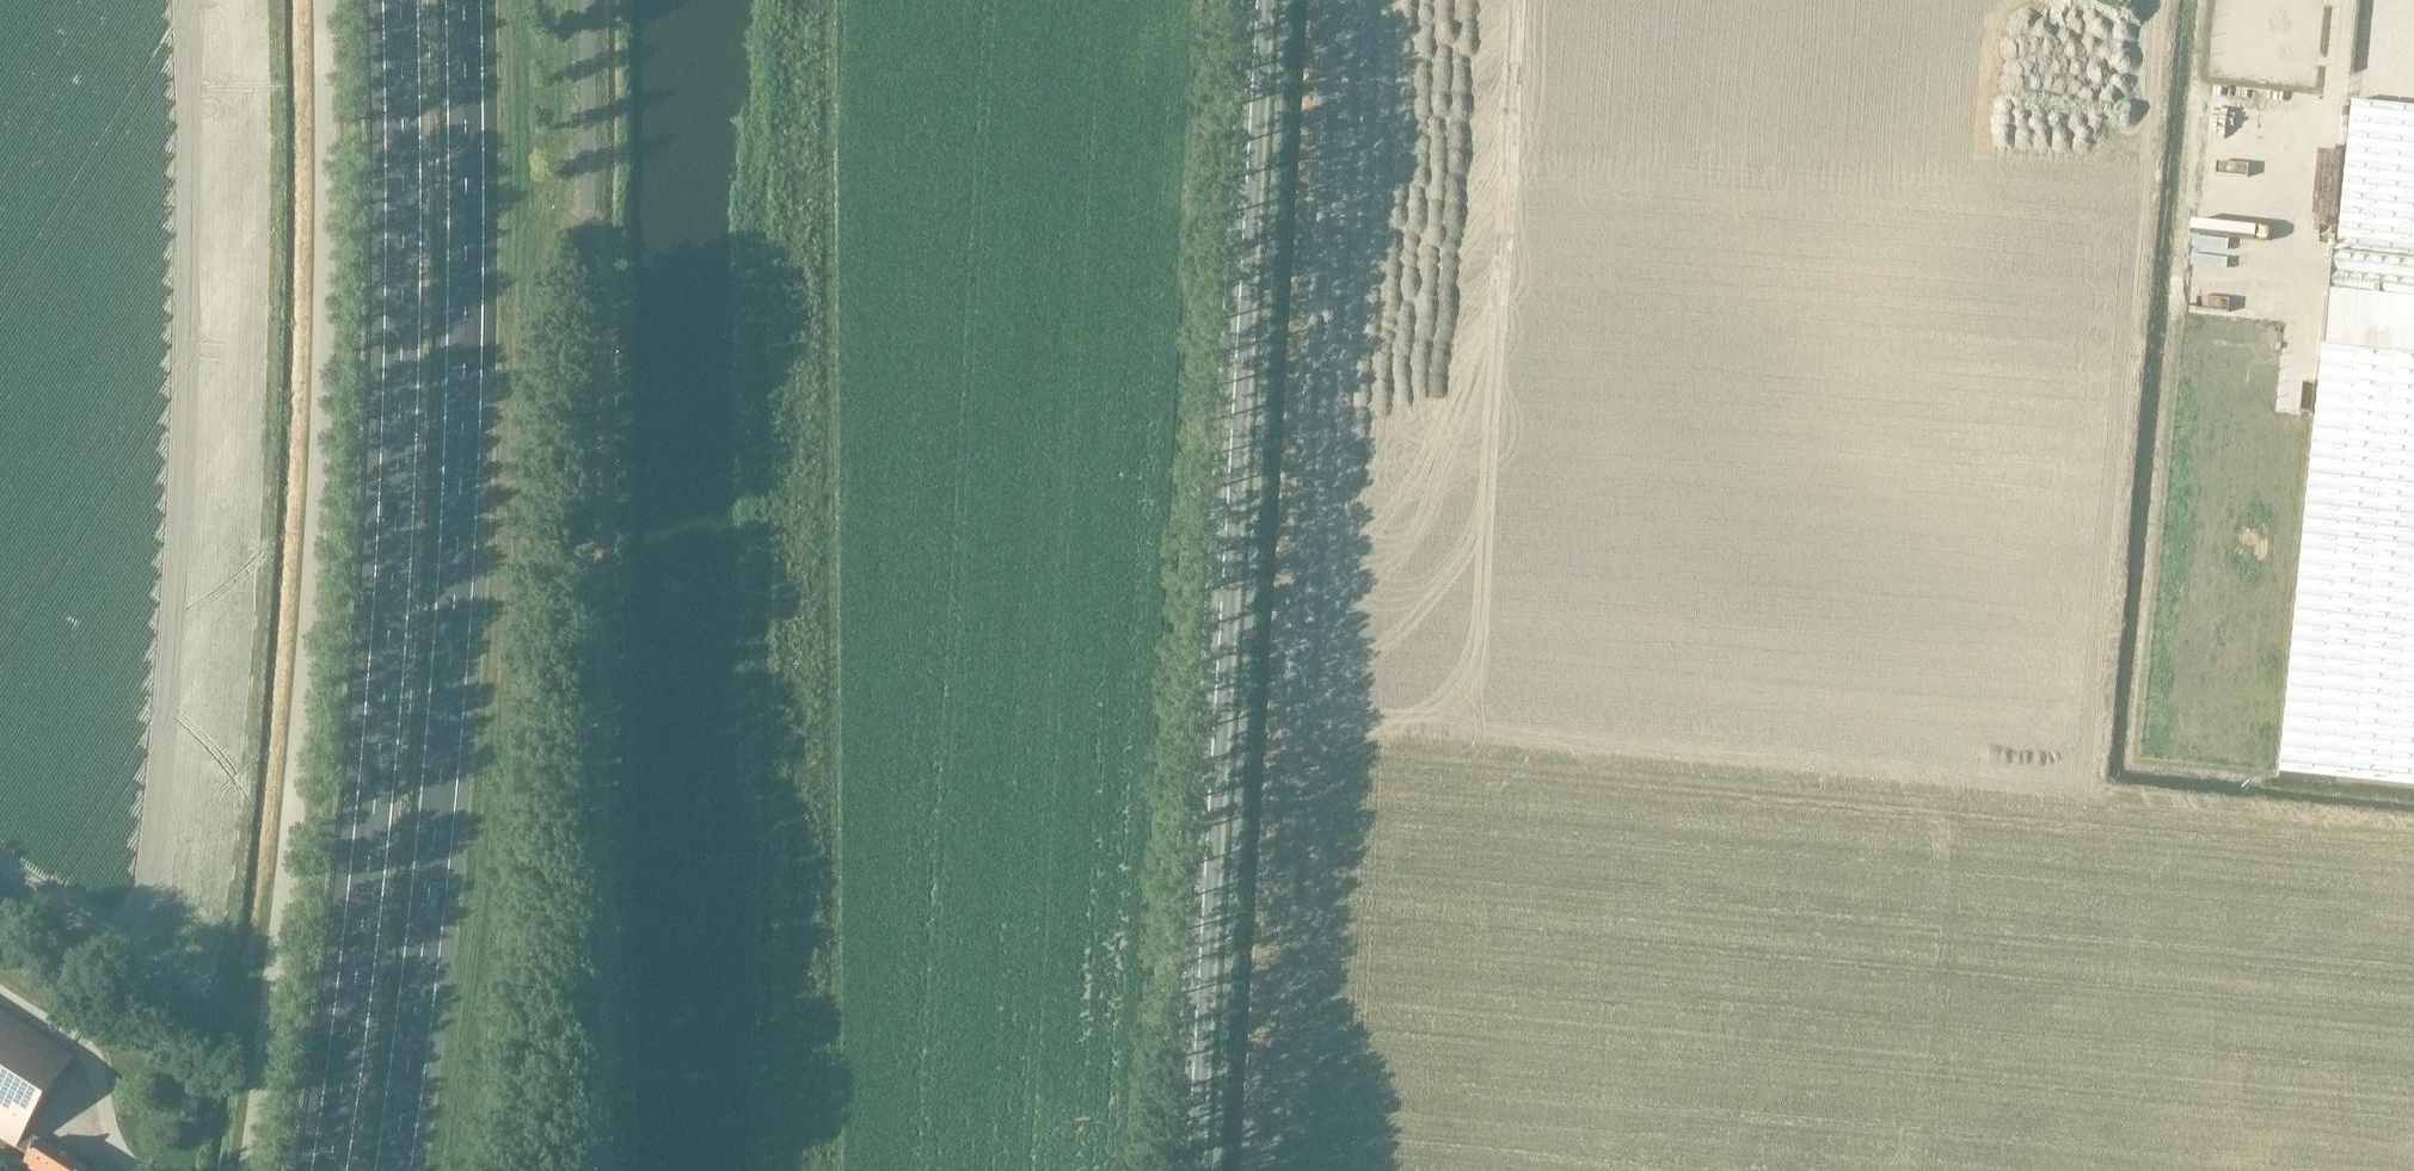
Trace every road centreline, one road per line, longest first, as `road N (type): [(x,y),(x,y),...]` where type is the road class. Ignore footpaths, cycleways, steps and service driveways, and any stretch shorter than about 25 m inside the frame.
road 1 (motorway): [(392,1170),(434,834),(461,508),(464,0)]
road 2 (unclassified): [(249,1170),(308,631),(324,258),(324,0)]
road 3 (motorway): [(399,0),(402,210),(388,644),(330,1170)]
road 4 (primary): [(1189,1170),(1257,0)]

